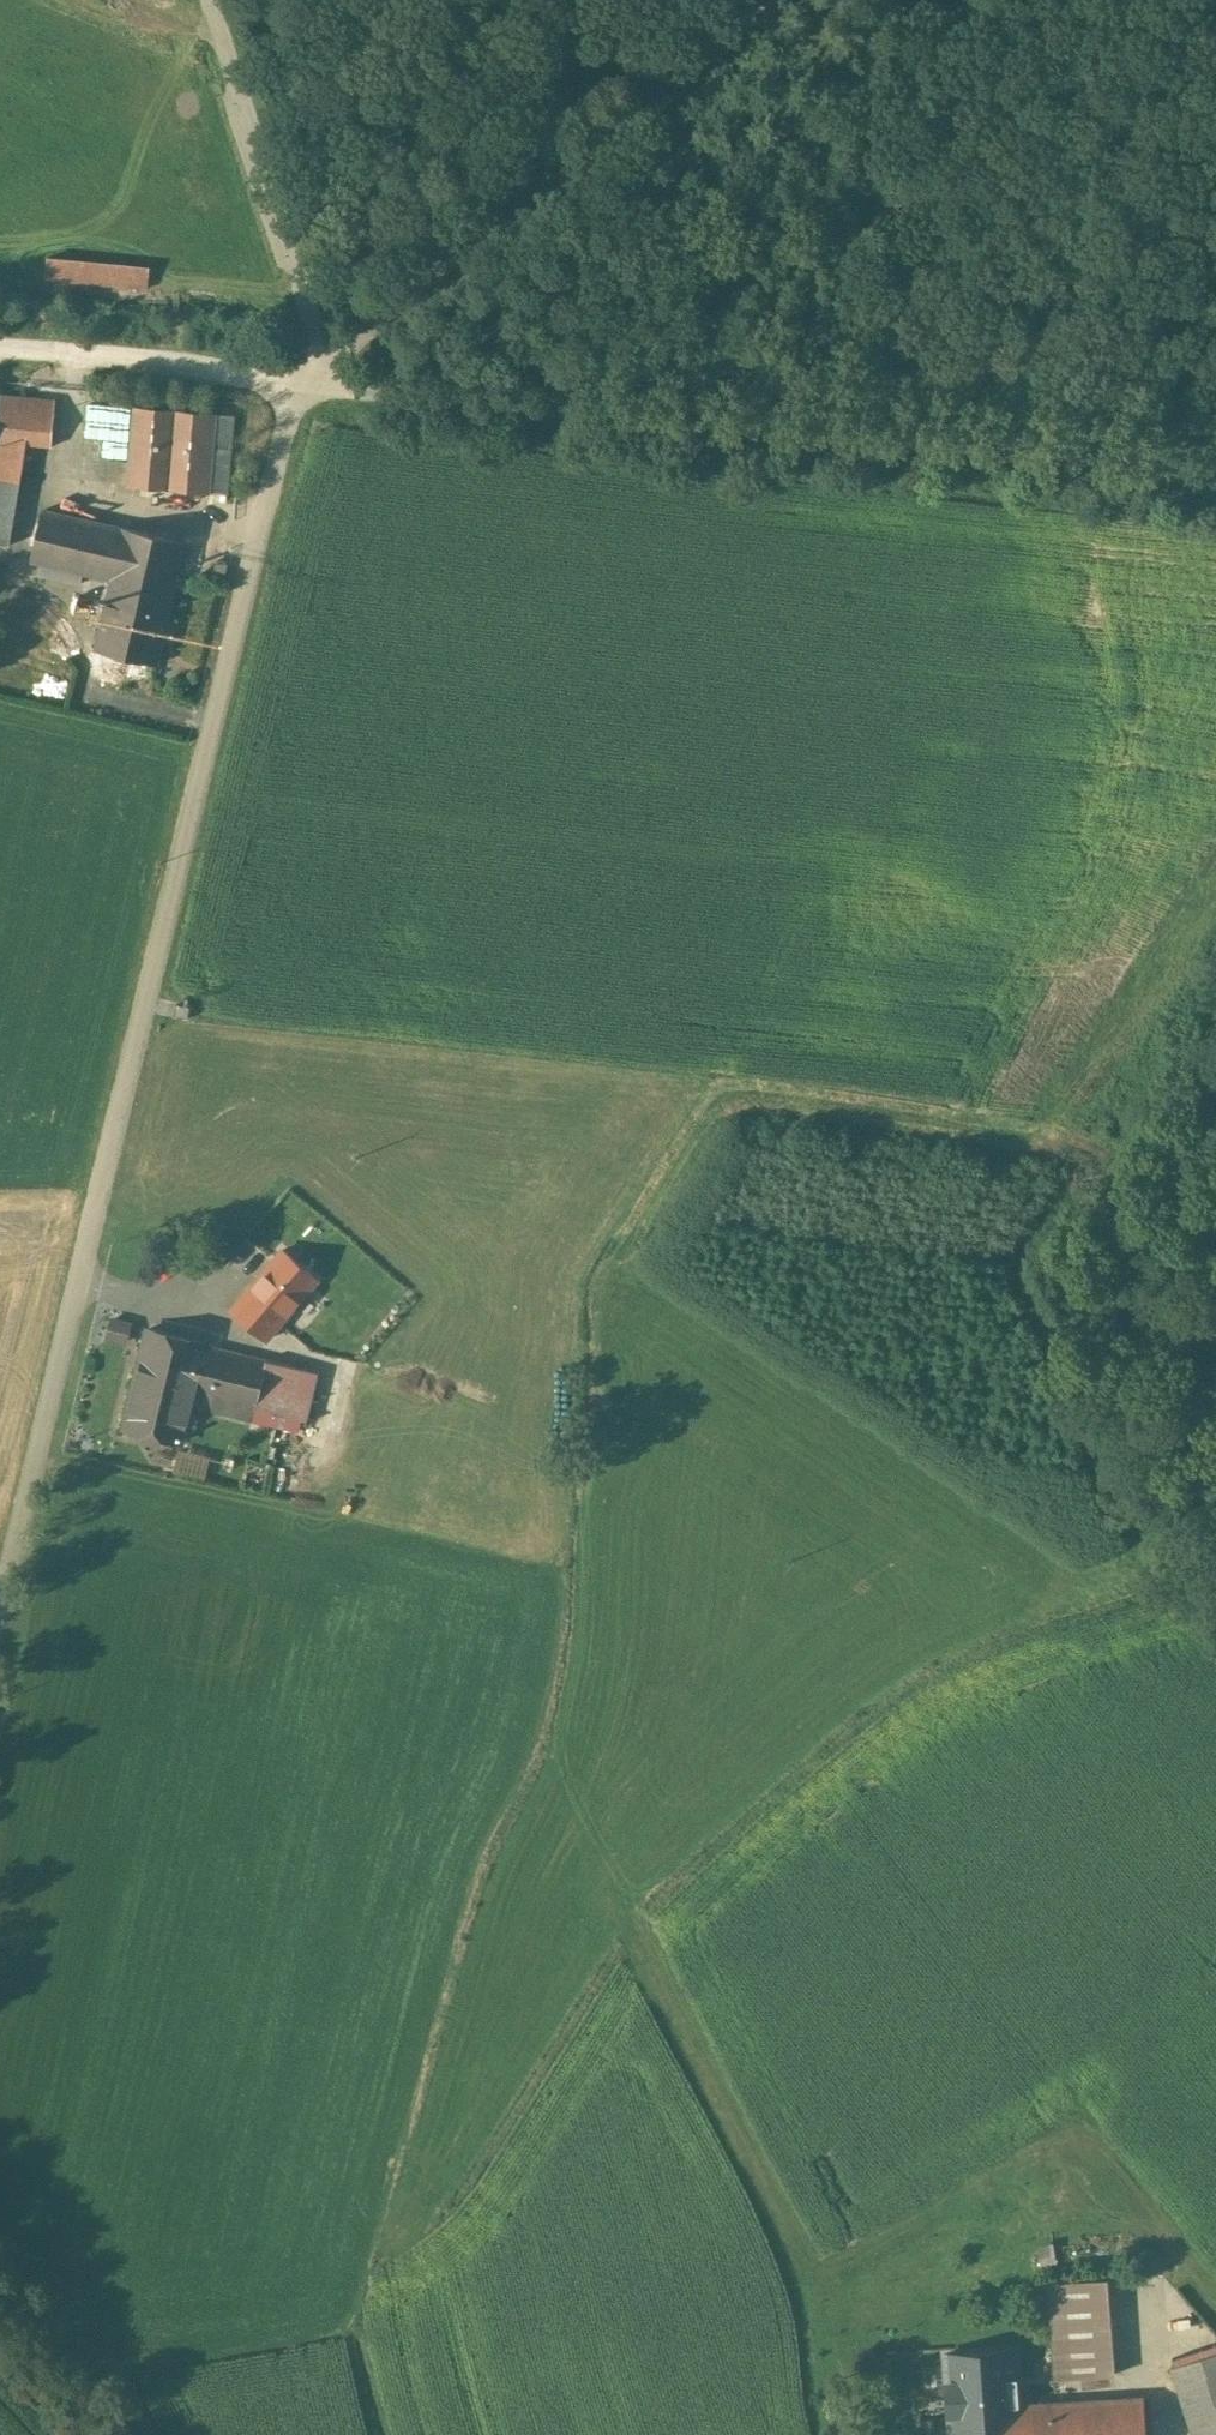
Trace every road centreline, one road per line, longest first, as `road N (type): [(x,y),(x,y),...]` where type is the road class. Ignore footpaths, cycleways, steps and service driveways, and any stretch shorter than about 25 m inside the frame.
road 1 (unclassified): [(0,1608),(290,404),(307,376)]
road 2 (unclassified): [(307,376),(341,388),(1215,469)]
road 3 (unclassified): [(307,376),(762,0)]
road 4 (unclassified): [(307,376),(303,282),(212,0)]
road 5 (unclassified): [(0,351),(307,376)]

